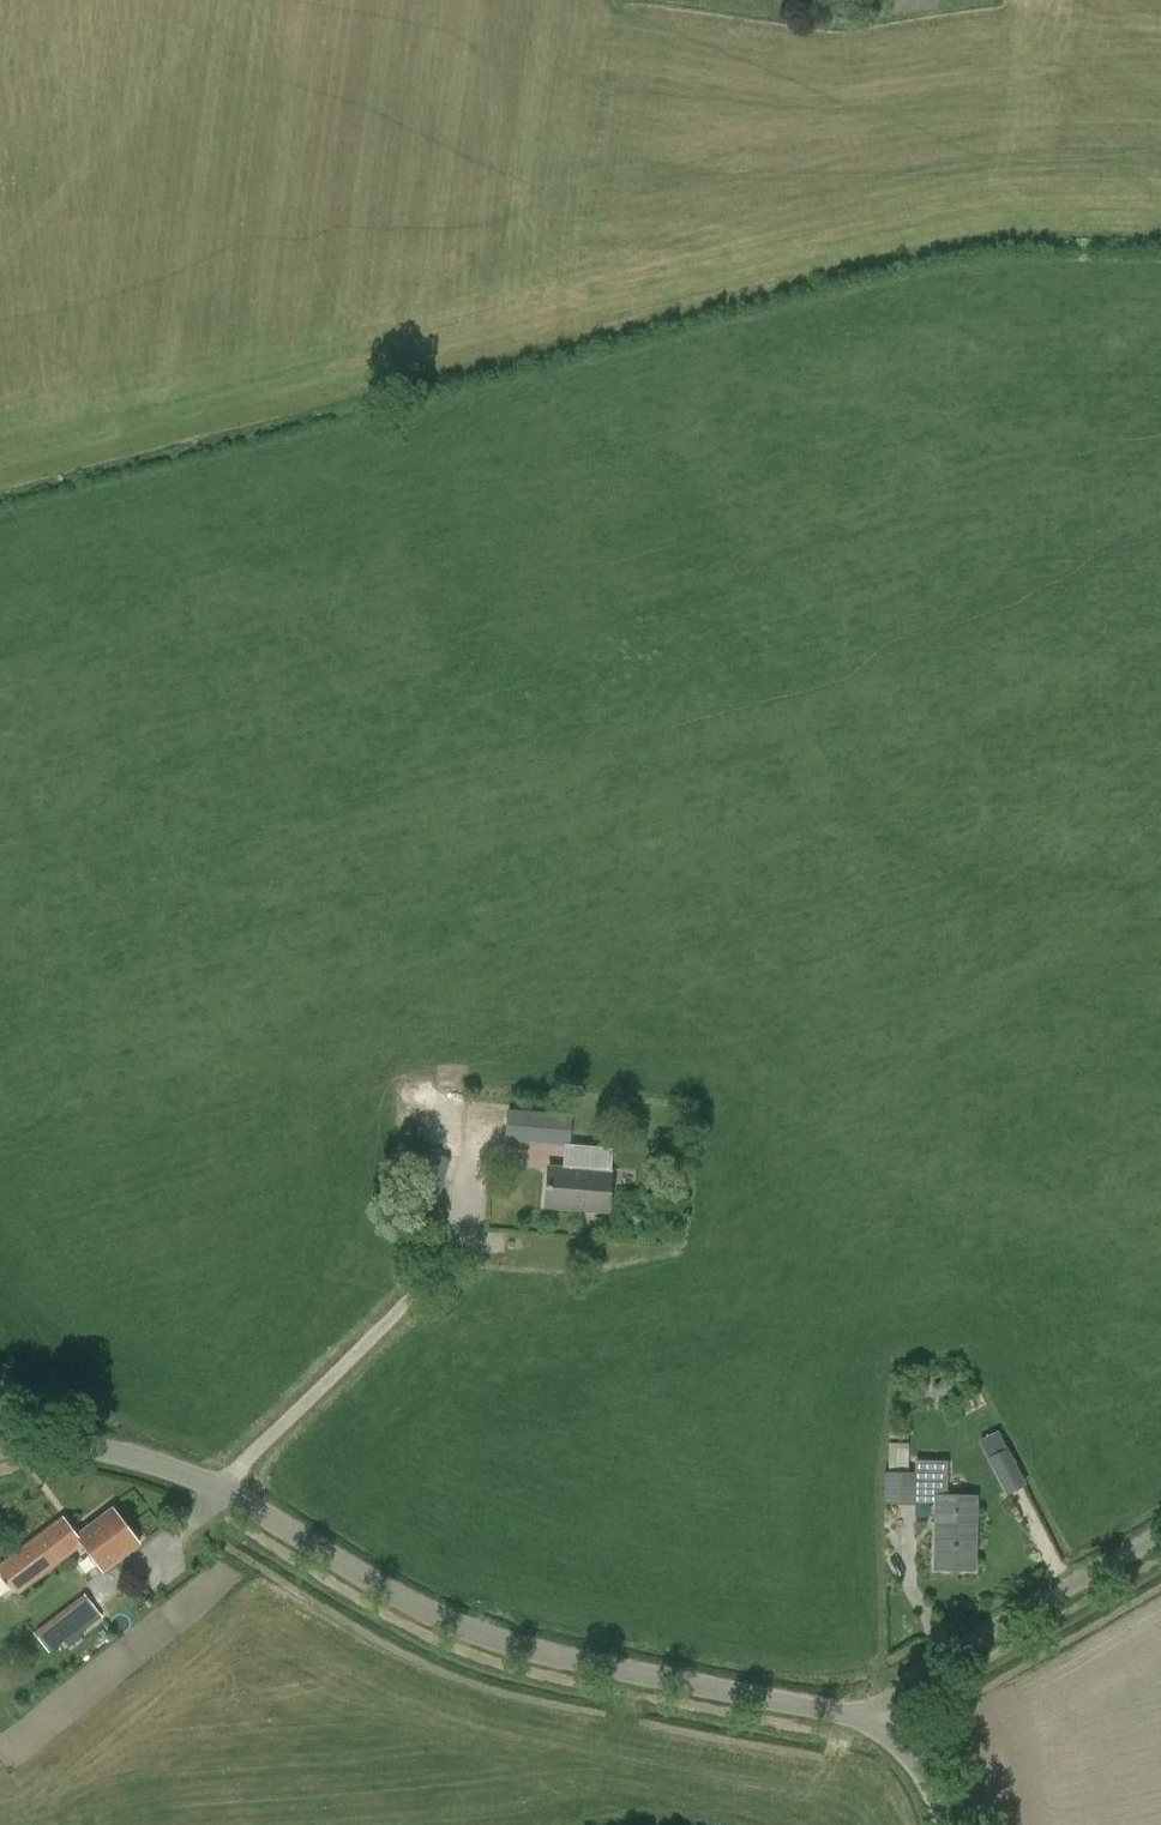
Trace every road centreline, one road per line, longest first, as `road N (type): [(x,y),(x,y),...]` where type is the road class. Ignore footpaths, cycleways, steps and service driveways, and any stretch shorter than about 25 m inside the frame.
road 1 (unclassified): [(873,1709),(836,1713),(546,1655),(406,1598),(245,1500),(169,1469),(73,1441),(20,1444)]
road 2 (unclassified): [(873,1709),(929,1666),(1160,1534)]
road 3 (unclassified): [(944,1824),(926,1775),(873,1709)]

